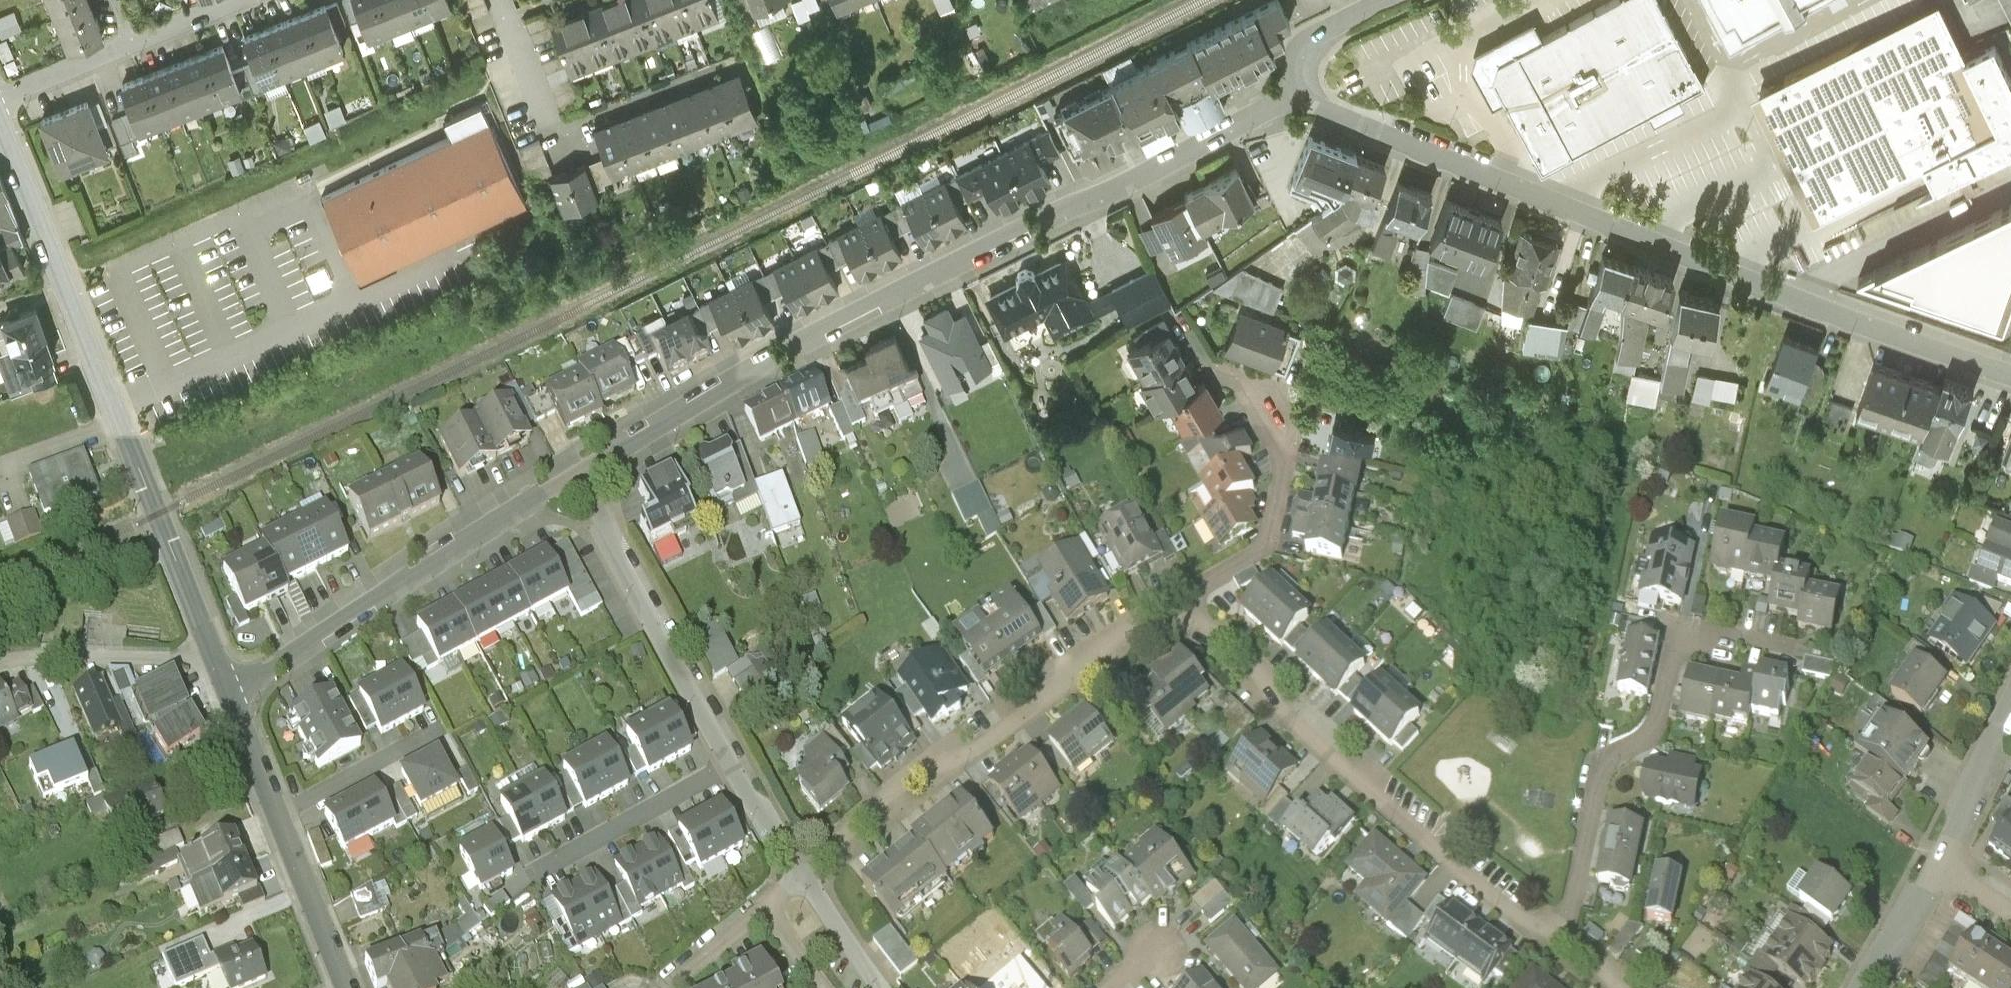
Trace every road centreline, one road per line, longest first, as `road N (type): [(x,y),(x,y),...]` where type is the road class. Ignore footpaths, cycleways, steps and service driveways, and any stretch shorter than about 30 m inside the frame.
road 1 (residential): [(579,473),(1286,97)]
road 2 (residential): [(2010,377),(1286,97)]
road 3 (tertiary): [(213,653),(0,128)]
road 4 (residential): [(1554,928),(1165,614)]
road 5 (residential): [(1165,614),(977,742),(798,886)]
road 6 (residential): [(1758,641),(1683,627),(1649,731),(1598,761),(1572,908),(1554,928)]
road 7 (residential): [(231,697),(579,473)]
road 8 (residential): [(732,763),(579,473)]
road 9 (residential): [(1165,614),(1263,552),(1283,501),(1278,424),(1232,371)]
road 10 (tertiary): [(345,987),(231,697)]
road 11 (residential): [(0,95),(236,0)]
road 12 (residential): [(534,873),(732,763)]
road 13 (residential): [(2010,722),(1935,870)]
road 14 (residential): [(798,886),(671,987)]
road 15 (residential): [(1286,97),(1293,59),(1306,41),(1382,0)]
road 16 (residential): [(501,0),(554,133)]
road 17 (residential): [(1935,870),(1858,987)]
road 18 (residential): [(798,886),(732,763)]
road 19 (residential): [(862,987),(798,886)]

